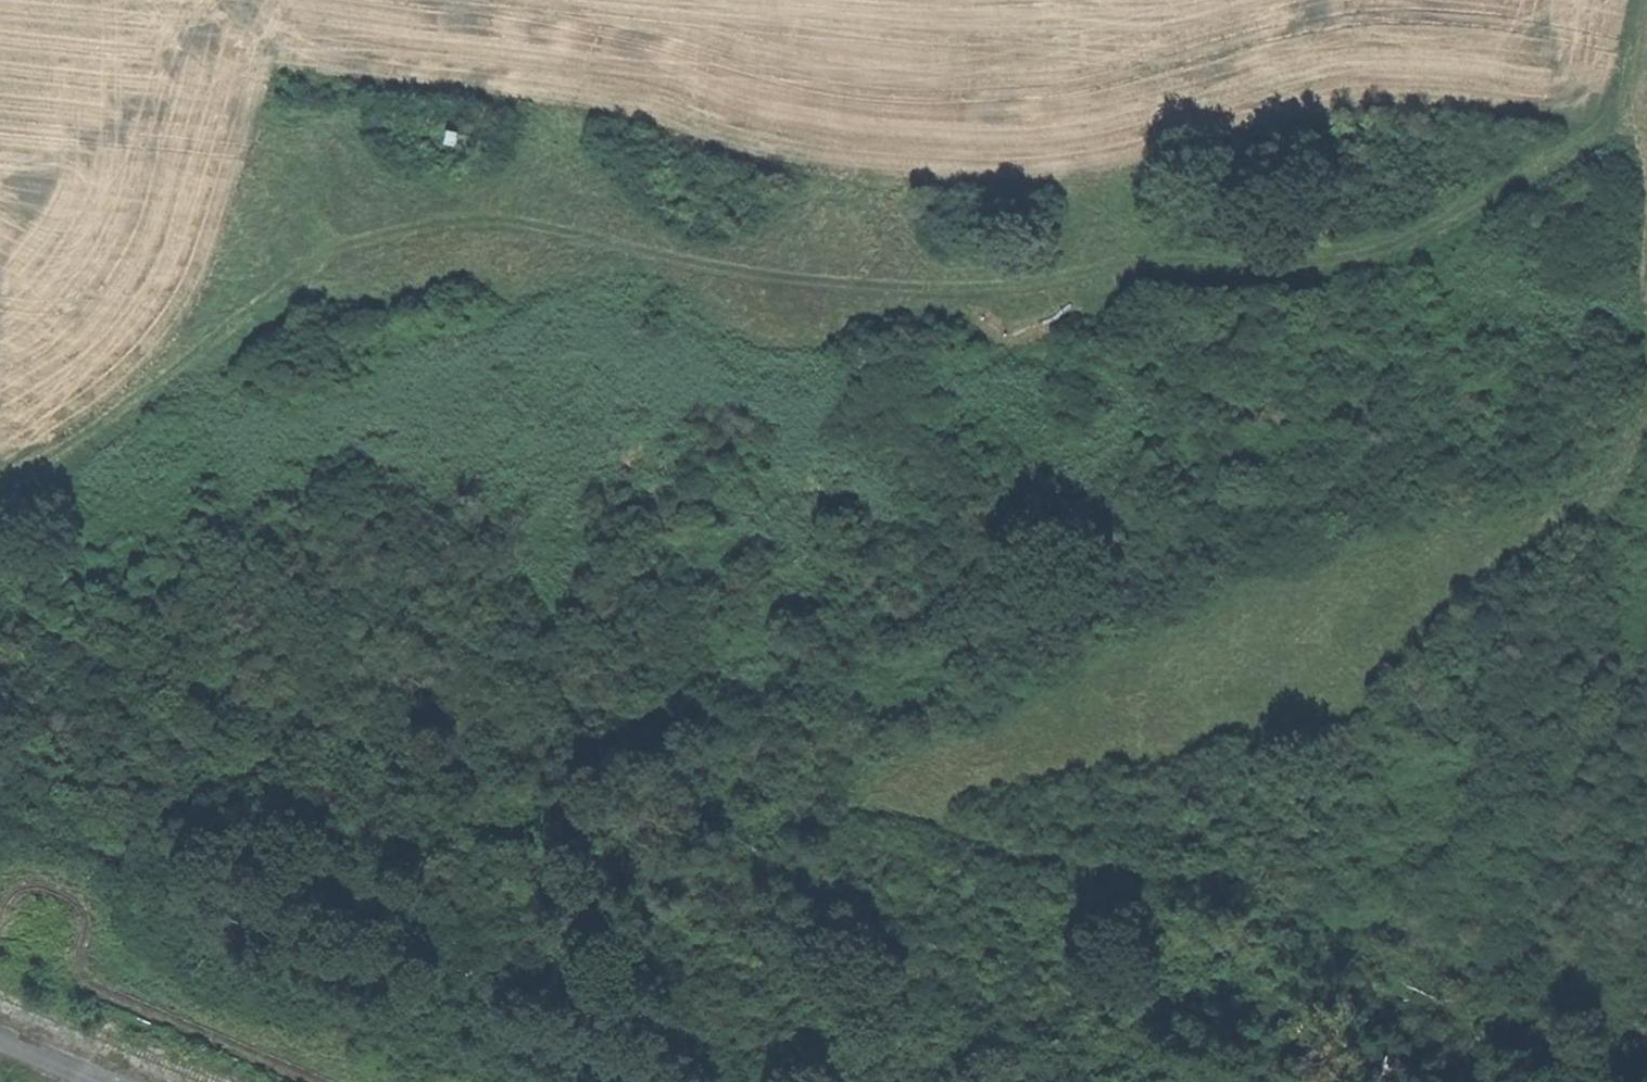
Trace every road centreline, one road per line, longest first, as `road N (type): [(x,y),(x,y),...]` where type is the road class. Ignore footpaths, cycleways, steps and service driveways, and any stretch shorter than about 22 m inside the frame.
road 1 (track): [(1646,35),(1624,112),(1579,148),(1385,245),(1312,263),(1200,260),(1019,287),(862,287),(602,244),(439,239),(370,255),(283,296),(88,434),(0,473)]

